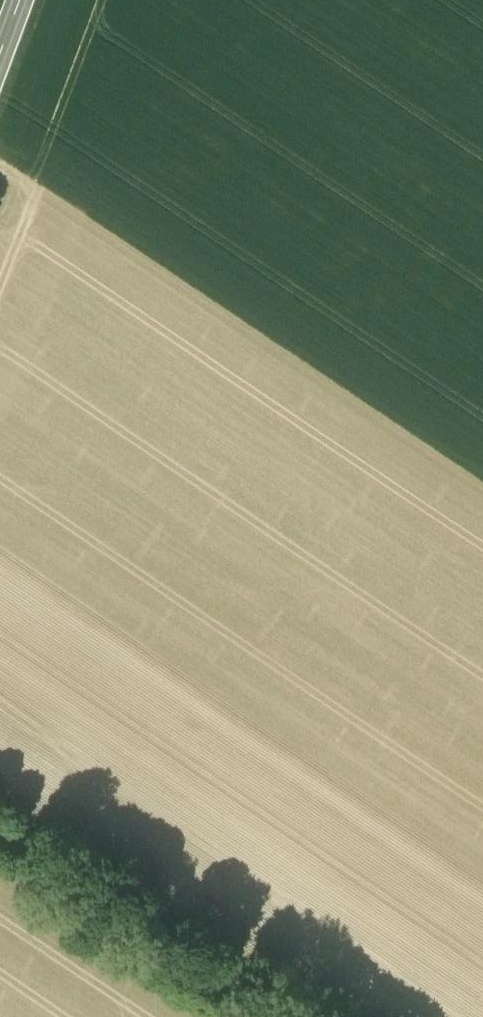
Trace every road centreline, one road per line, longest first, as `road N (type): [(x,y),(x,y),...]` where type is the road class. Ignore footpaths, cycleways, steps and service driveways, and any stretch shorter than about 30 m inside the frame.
road 1 (unclassified): [(0,823),(284,1016)]

